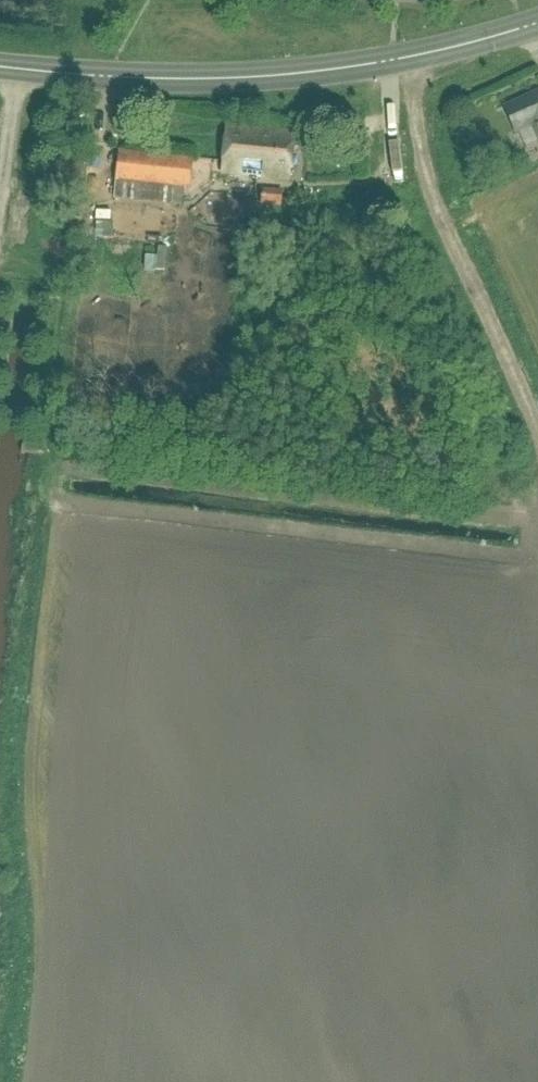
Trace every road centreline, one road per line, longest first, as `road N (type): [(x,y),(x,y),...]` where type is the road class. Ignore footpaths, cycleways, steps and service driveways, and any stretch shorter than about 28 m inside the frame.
road 1 (tertiary): [(537,23),(406,60),(309,74),(202,80),(0,69)]
road 2 (track): [(19,71),(0,216)]

